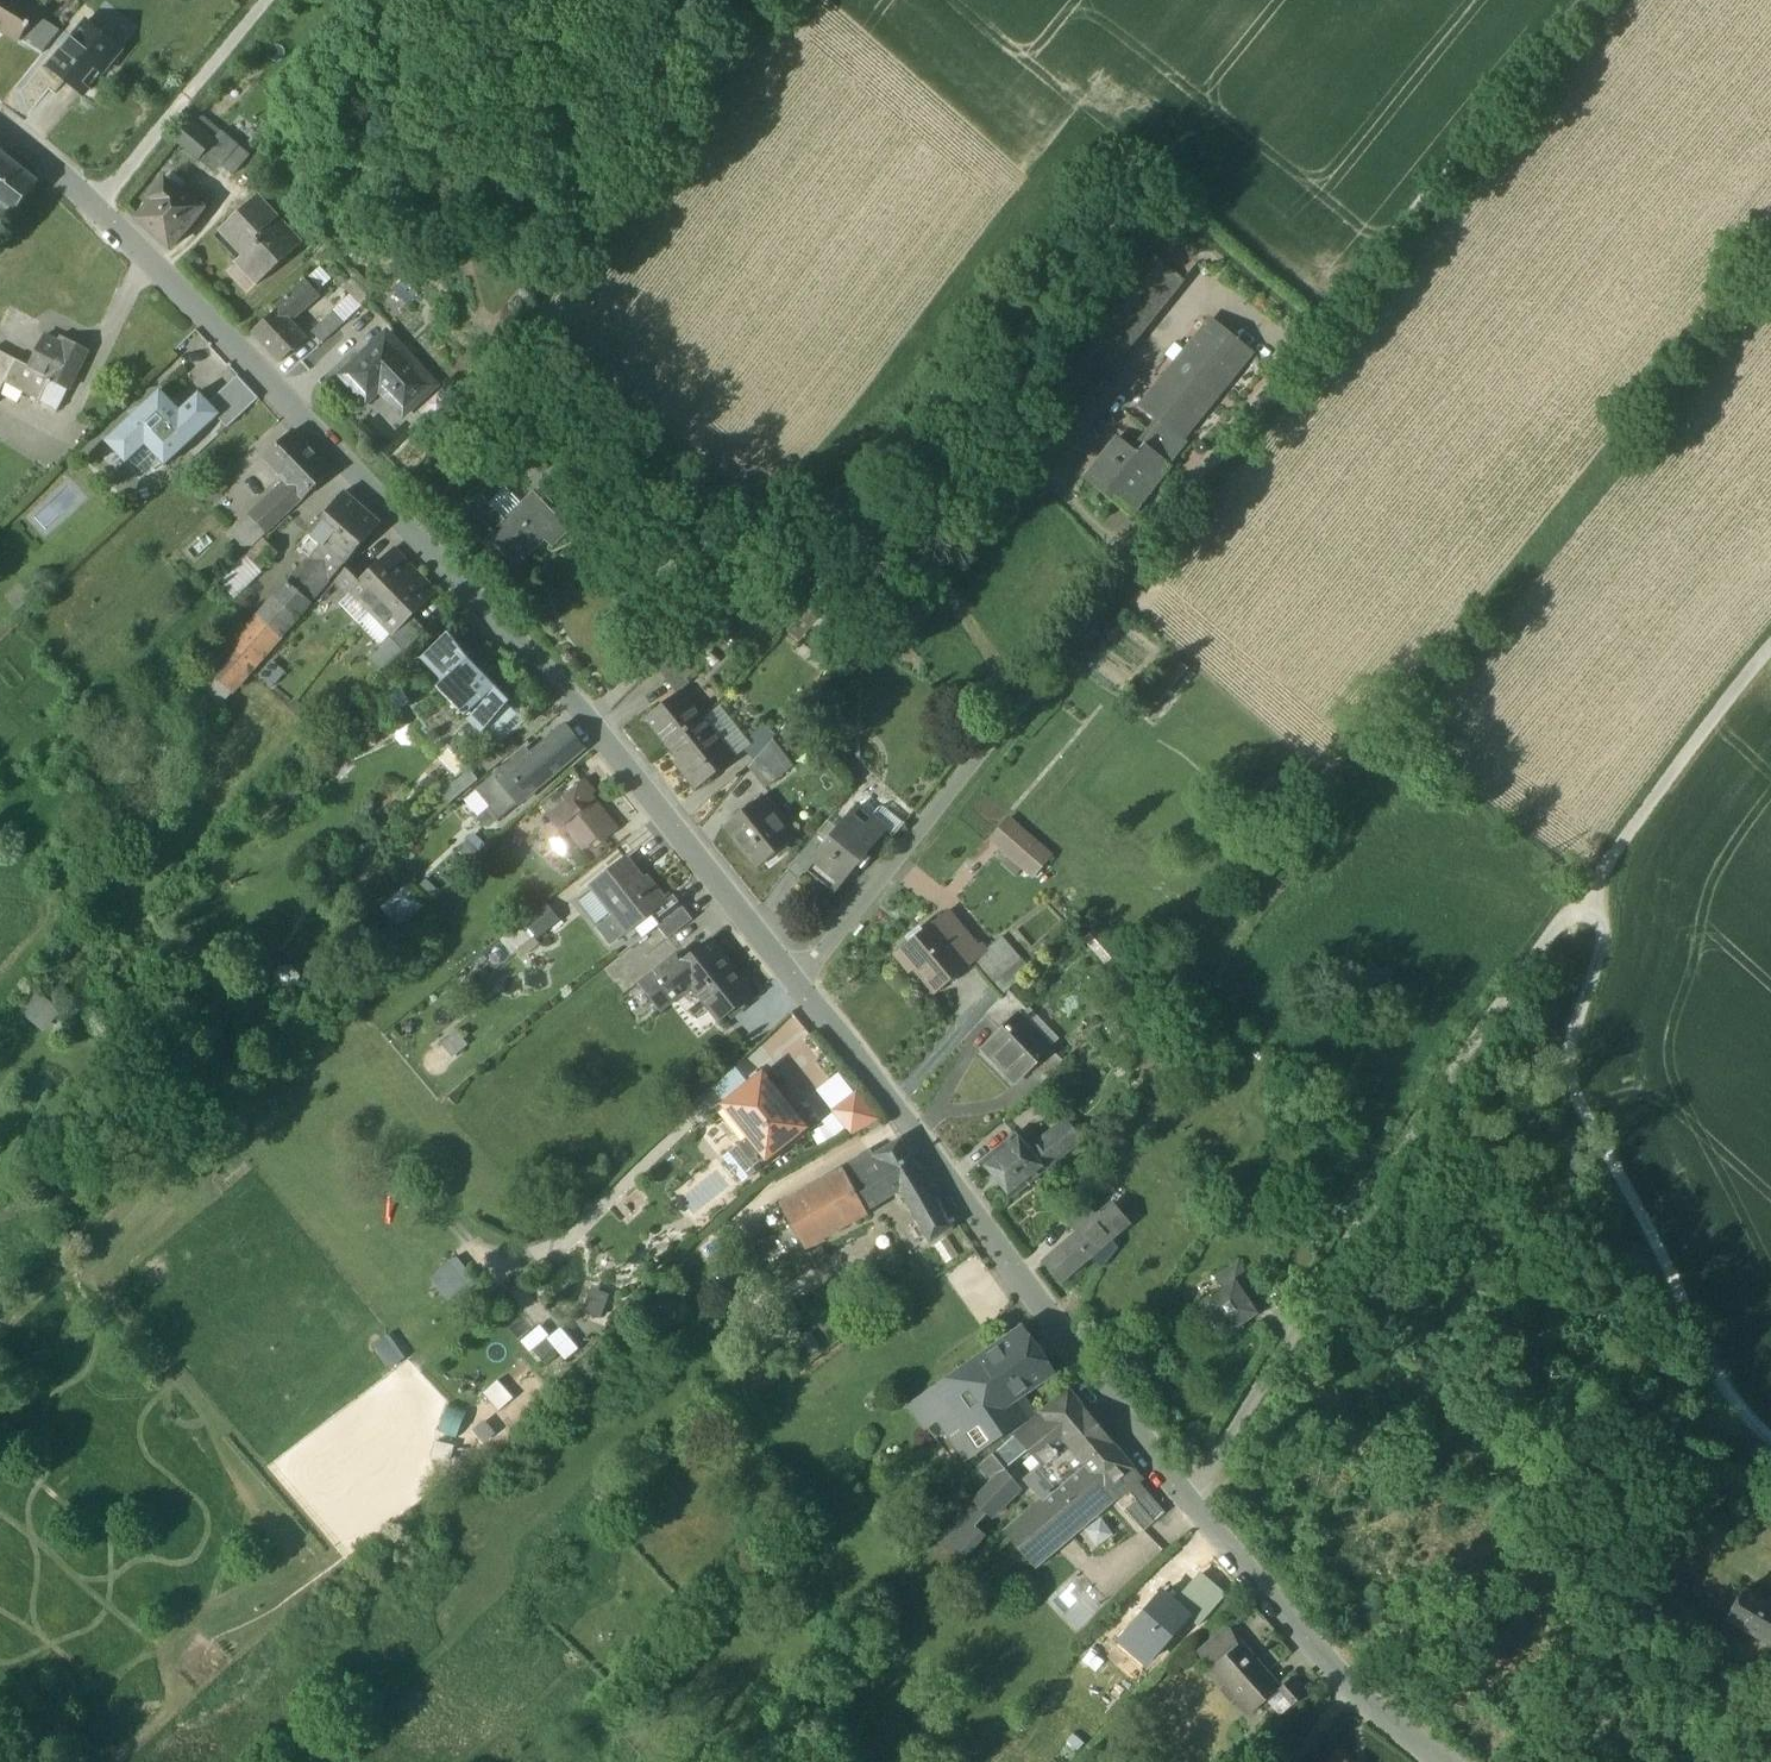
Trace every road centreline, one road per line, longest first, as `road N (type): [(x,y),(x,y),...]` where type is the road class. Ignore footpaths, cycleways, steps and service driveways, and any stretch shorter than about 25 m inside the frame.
road 1 (tertiary): [(795,974),(640,775),(282,382),(95,204),(0,127)]
road 2 (tertiary): [(1446,1761),(1352,1685),(1191,1501),(950,1167),(795,974)]
road 3 (unclassified): [(795,974),(1326,325)]
road 4 (track): [(1596,882),(1602,934),(1571,1079),(1735,1418),(1770,1447)]
road 5 (track): [(1326,325),(1587,0)]
road 6 (track): [(1596,882),(1770,640)]
road 7 (track): [(95,204),(266,0)]

